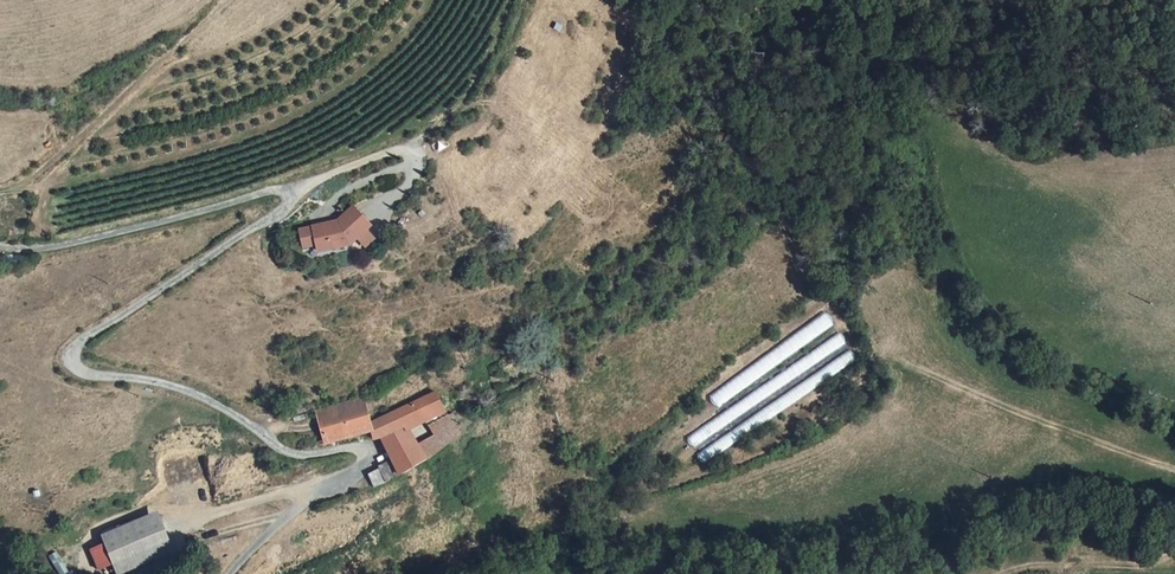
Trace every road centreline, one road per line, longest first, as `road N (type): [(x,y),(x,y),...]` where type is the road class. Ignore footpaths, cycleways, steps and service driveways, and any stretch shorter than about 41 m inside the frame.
road 1 (unclassified): [(233,573),(306,498),(368,470),(358,448),(296,458),(203,397),(96,375),(76,368),(74,352),(87,334),(291,202),(283,191),(32,253),(0,243)]
road 2 (track): [(0,189),(19,187),(83,139),(229,0)]

